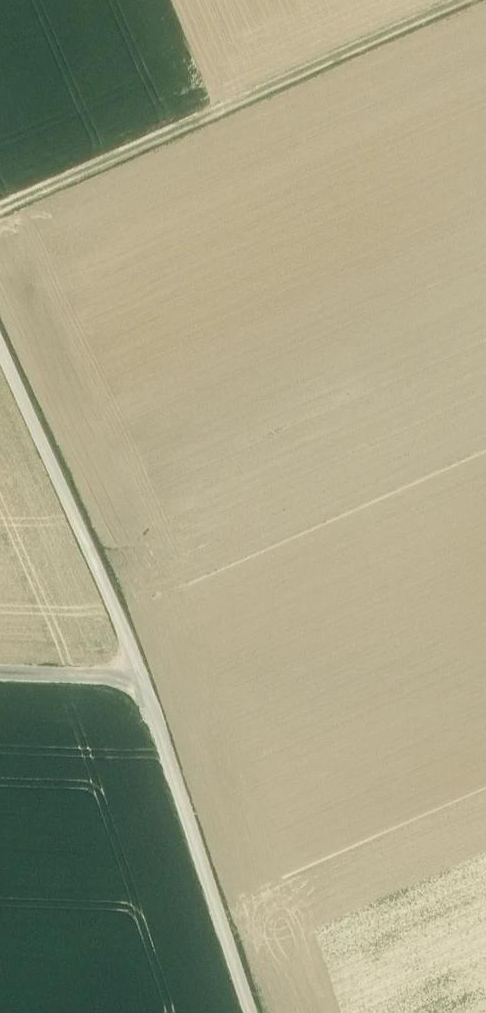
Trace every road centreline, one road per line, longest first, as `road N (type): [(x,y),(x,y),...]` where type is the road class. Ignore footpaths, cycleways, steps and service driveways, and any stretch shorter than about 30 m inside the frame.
road 1 (track): [(0,208),(462,0)]
road 2 (track): [(141,679),(0,342)]
road 3 (track): [(250,1012),(141,679)]
road 4 (track): [(0,674),(141,679)]

